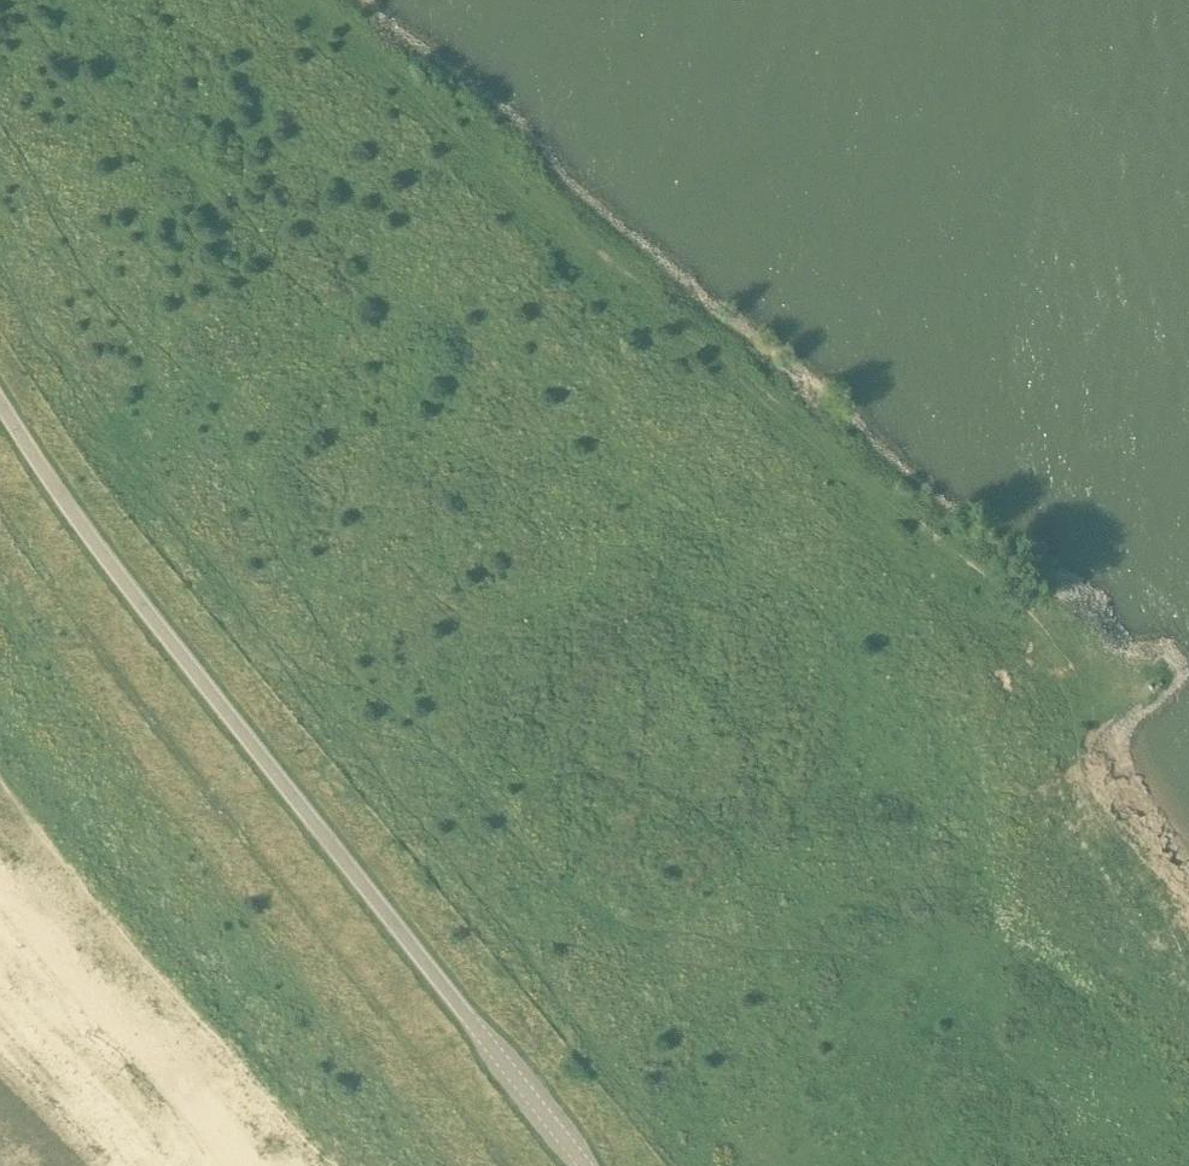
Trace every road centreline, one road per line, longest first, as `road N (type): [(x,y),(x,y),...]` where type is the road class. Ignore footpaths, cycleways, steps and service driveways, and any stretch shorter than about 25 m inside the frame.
road 1 (unclassified): [(588,1165),(174,646),(0,401)]

